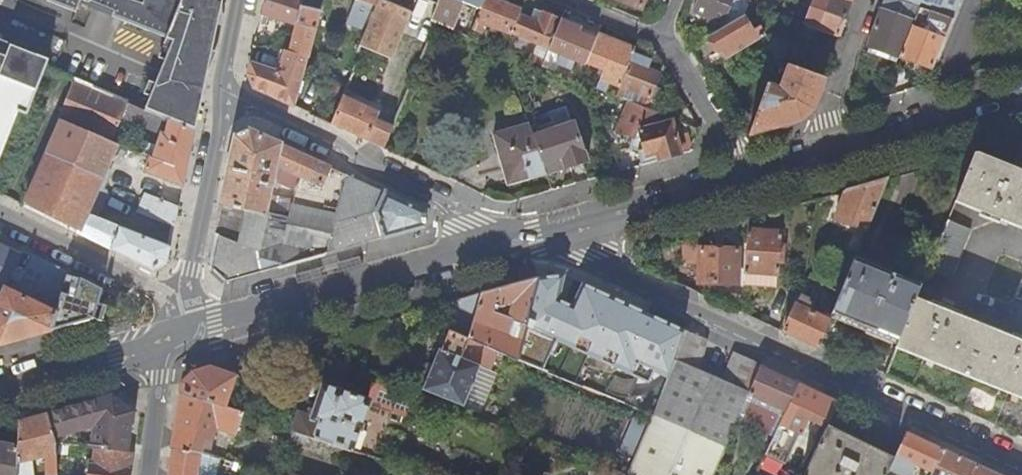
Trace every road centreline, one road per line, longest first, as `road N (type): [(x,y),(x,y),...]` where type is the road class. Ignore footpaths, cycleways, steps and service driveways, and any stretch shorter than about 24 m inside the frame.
road 1 (residential): [(1021,469),(526,235)]
road 2 (tertiary): [(526,235),(170,341)]
road 3 (residential): [(526,235),(372,171),(335,144),(222,93)]
road 4 (tertiary): [(1021,96),(808,163)]
road 5 (tertiary): [(740,182),(526,235)]
road 6 (residential): [(222,93),(184,306)]
road 7 (residential): [(184,306),(0,218)]
road 8 (tertiary): [(170,341),(0,388)]
road 9 (residential): [(867,0),(808,163)]
road 10 (residential): [(665,38),(730,145),(740,182)]
road 11 (residential): [(170,341),(150,474)]

